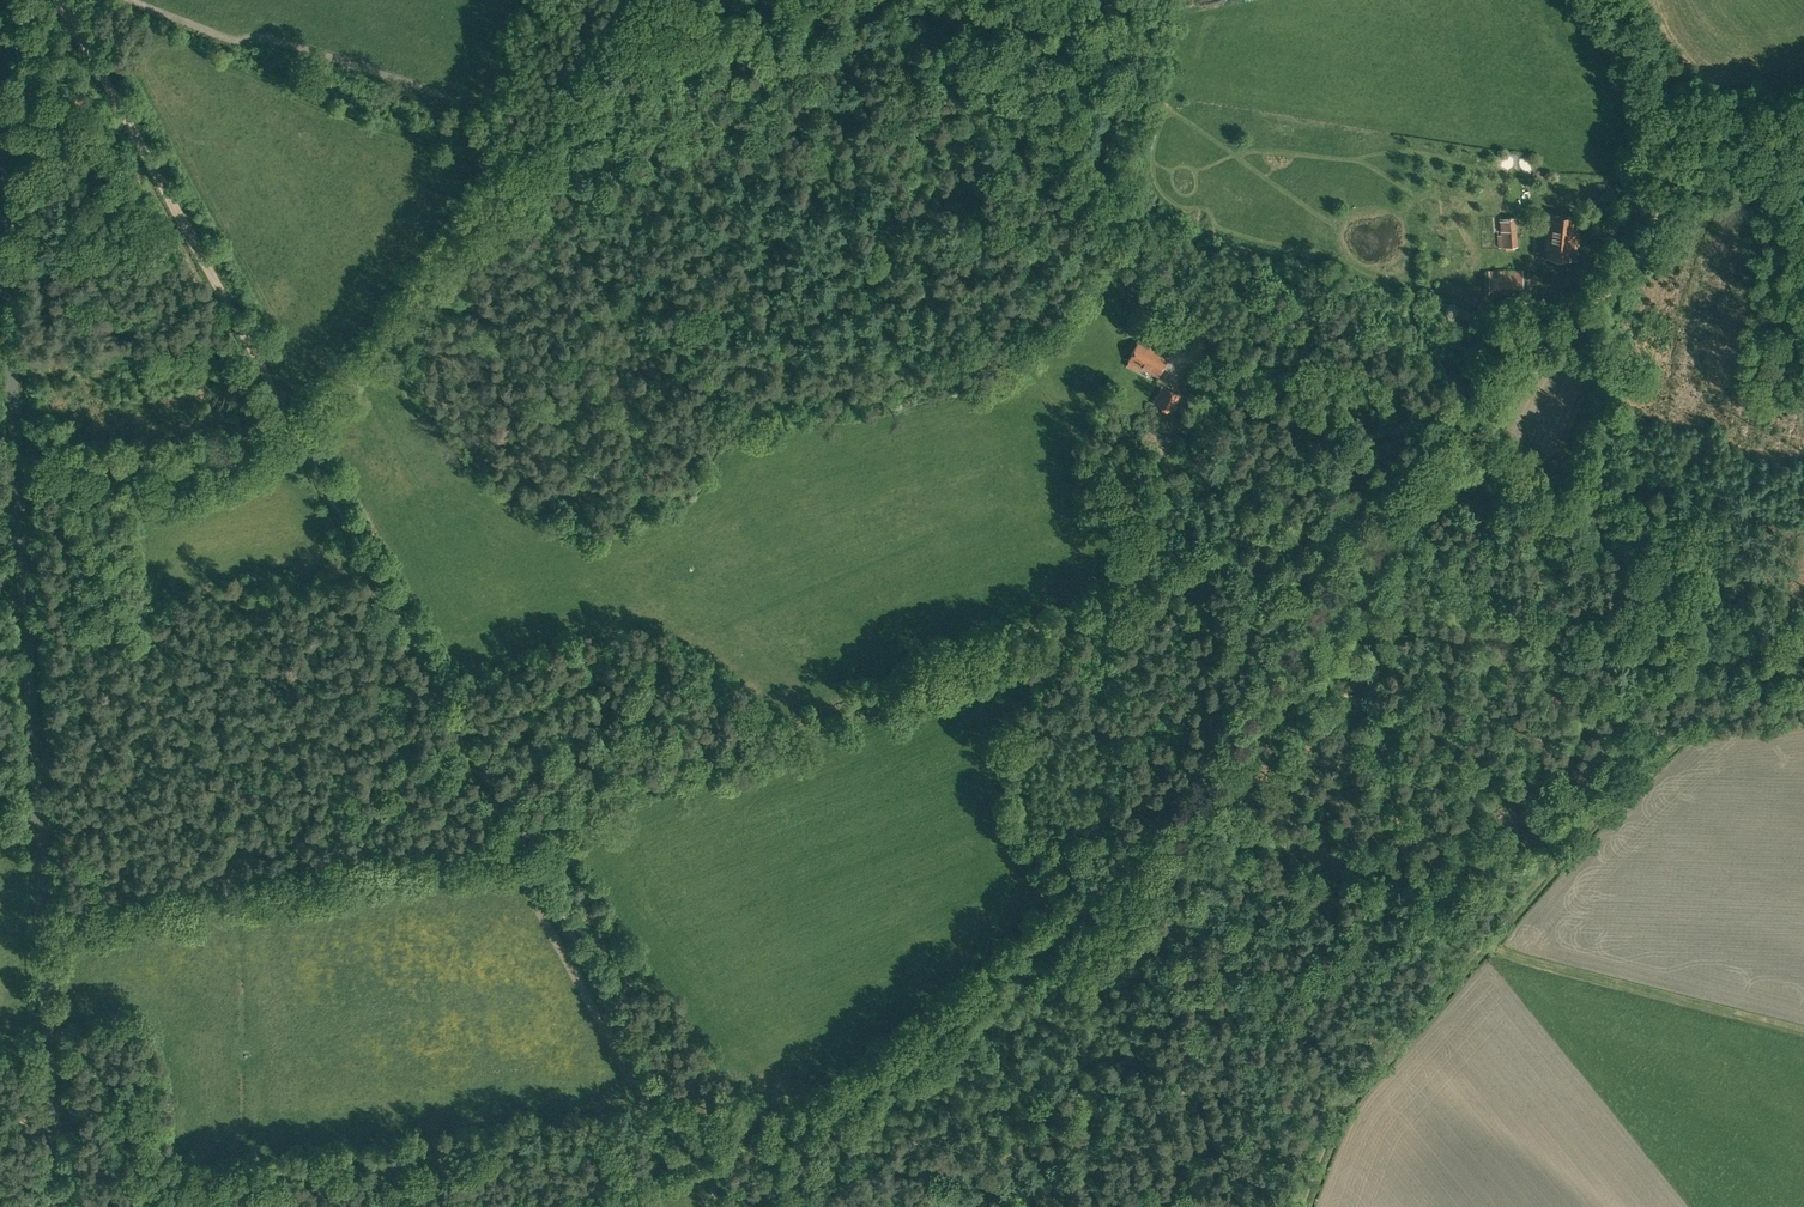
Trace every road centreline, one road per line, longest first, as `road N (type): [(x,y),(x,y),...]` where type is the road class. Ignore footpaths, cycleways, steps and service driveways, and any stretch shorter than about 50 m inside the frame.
road 1 (track): [(876,0),(1390,494),(1374,491),(520,841),(43,917)]
road 2 (track): [(76,1206),(839,1103),(871,1085),(1191,811),(1347,549),(1390,494)]
road 3 (unclassified): [(63,1206),(0,151)]
road 4 (track): [(1310,1206),(1356,1093),(1674,743),(1390,494)]
road 5 (track): [(724,1206),(296,430)]
road 6 (track): [(796,0),(691,42),(539,150),(384,344),(296,430)]
road 7 (track): [(1390,494),(1463,430),(1547,329),(1637,270),(1654,242),(1669,195),(1666,137),(1624,0)]
road 8 (track): [(296,430),(63,0)]
road 9 (track): [(1803,1030),(1488,947)]
road 10 (track): [(1803,184),(1669,195)]

